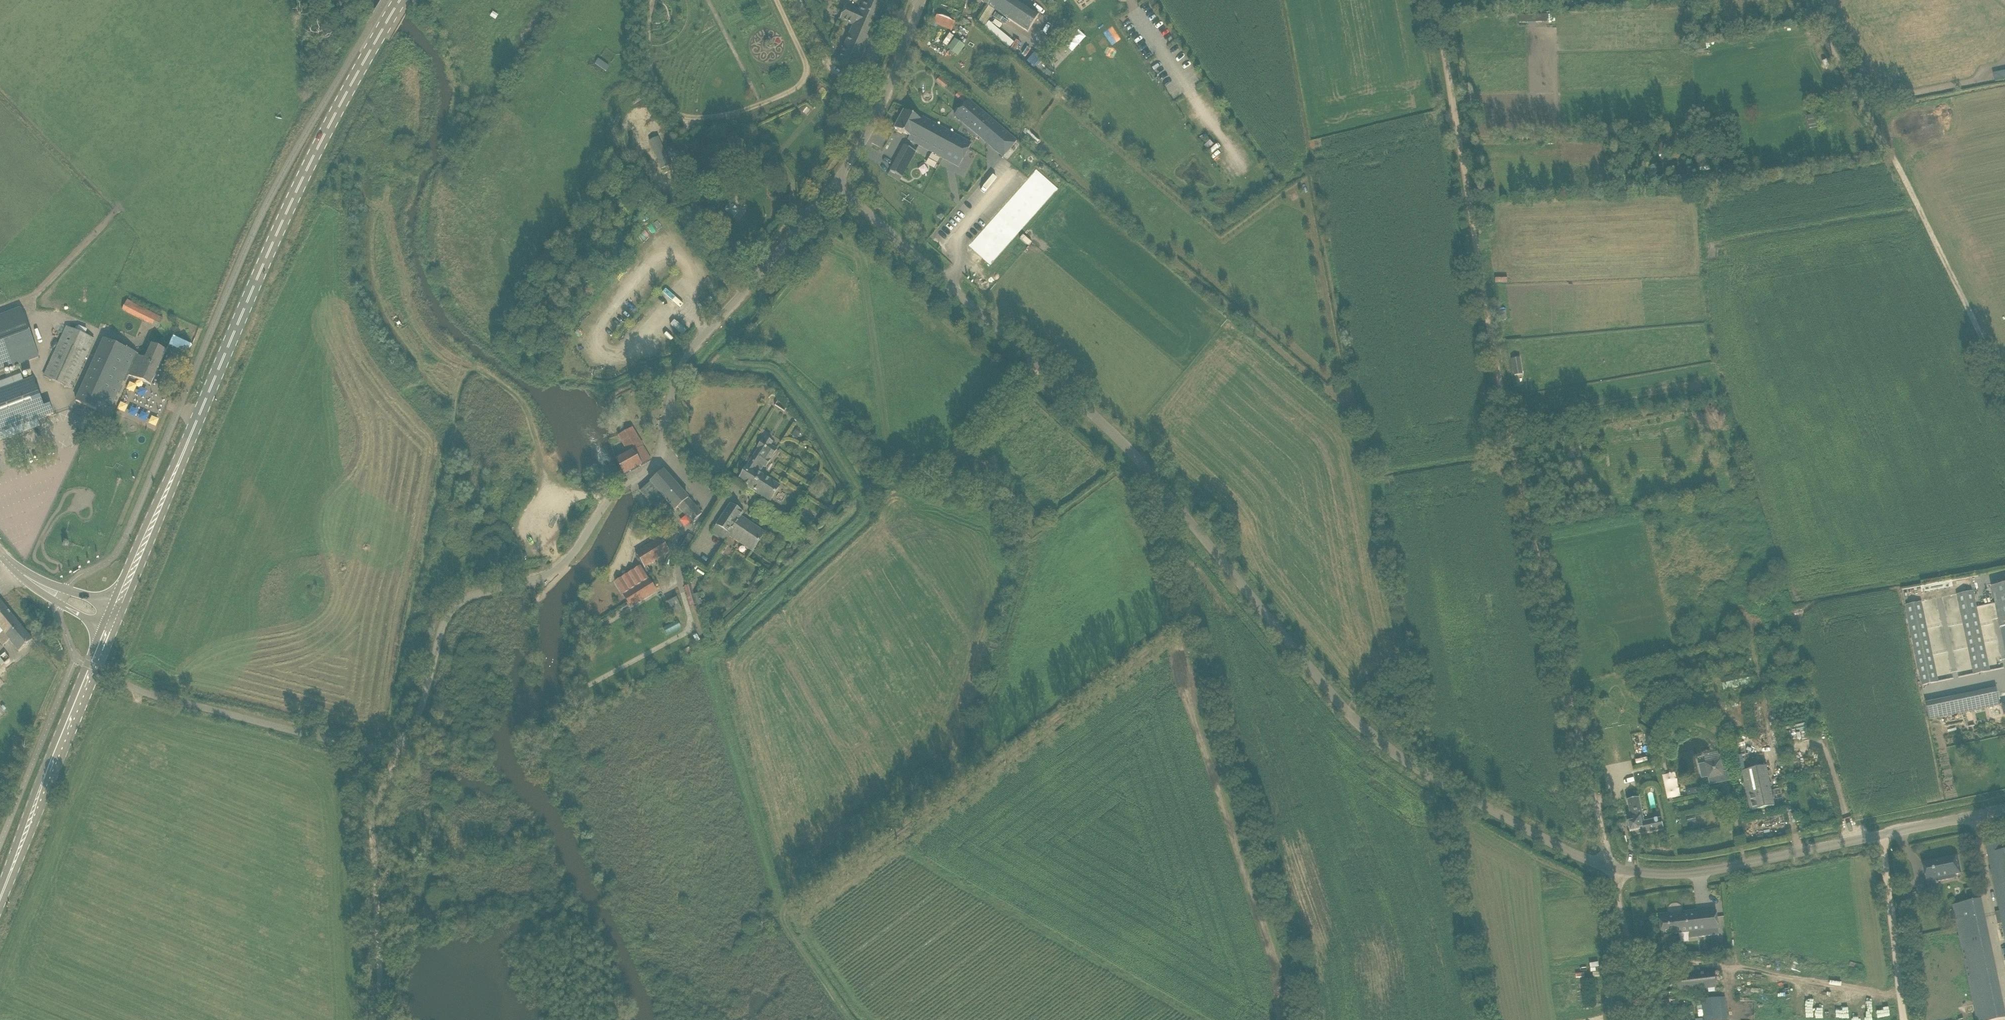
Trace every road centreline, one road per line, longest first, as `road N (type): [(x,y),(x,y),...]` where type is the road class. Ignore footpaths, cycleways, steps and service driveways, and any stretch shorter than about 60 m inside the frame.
road 1 (unclassified): [(2004,811),(1681,874),(1575,854),(1416,762),(1360,720),(1078,395),(834,182)]
road 2 (unclassified): [(94,667),(138,692),(358,748),(397,746),(417,716),(450,611),(472,595),(536,580),(578,547),(611,497),(659,450),(680,365),(834,182)]
road 3 (track): [(1638,1019),(1625,932),(1515,459),(1434,0)]
road 4 (track): [(850,1019),(780,912),(1190,623),(1160,520),(1176,505)]
road 5 (track): [(712,365),(776,371),(865,500),(863,516),(705,667),(780,912)]
road 6 (primary): [(118,609),(288,208),(400,0)]
road 7 (track): [(558,490),(522,406),(474,367),(462,382),(413,595),(392,706),(397,746)]
road 8 (track): [(1806,0),(2004,392)]
road 9 (primary): [(0,897),(94,667)]
road 10 (unclassified): [(834,182),(875,120),(922,0)]
road 11 (track): [(1907,1019),(1883,835)]

